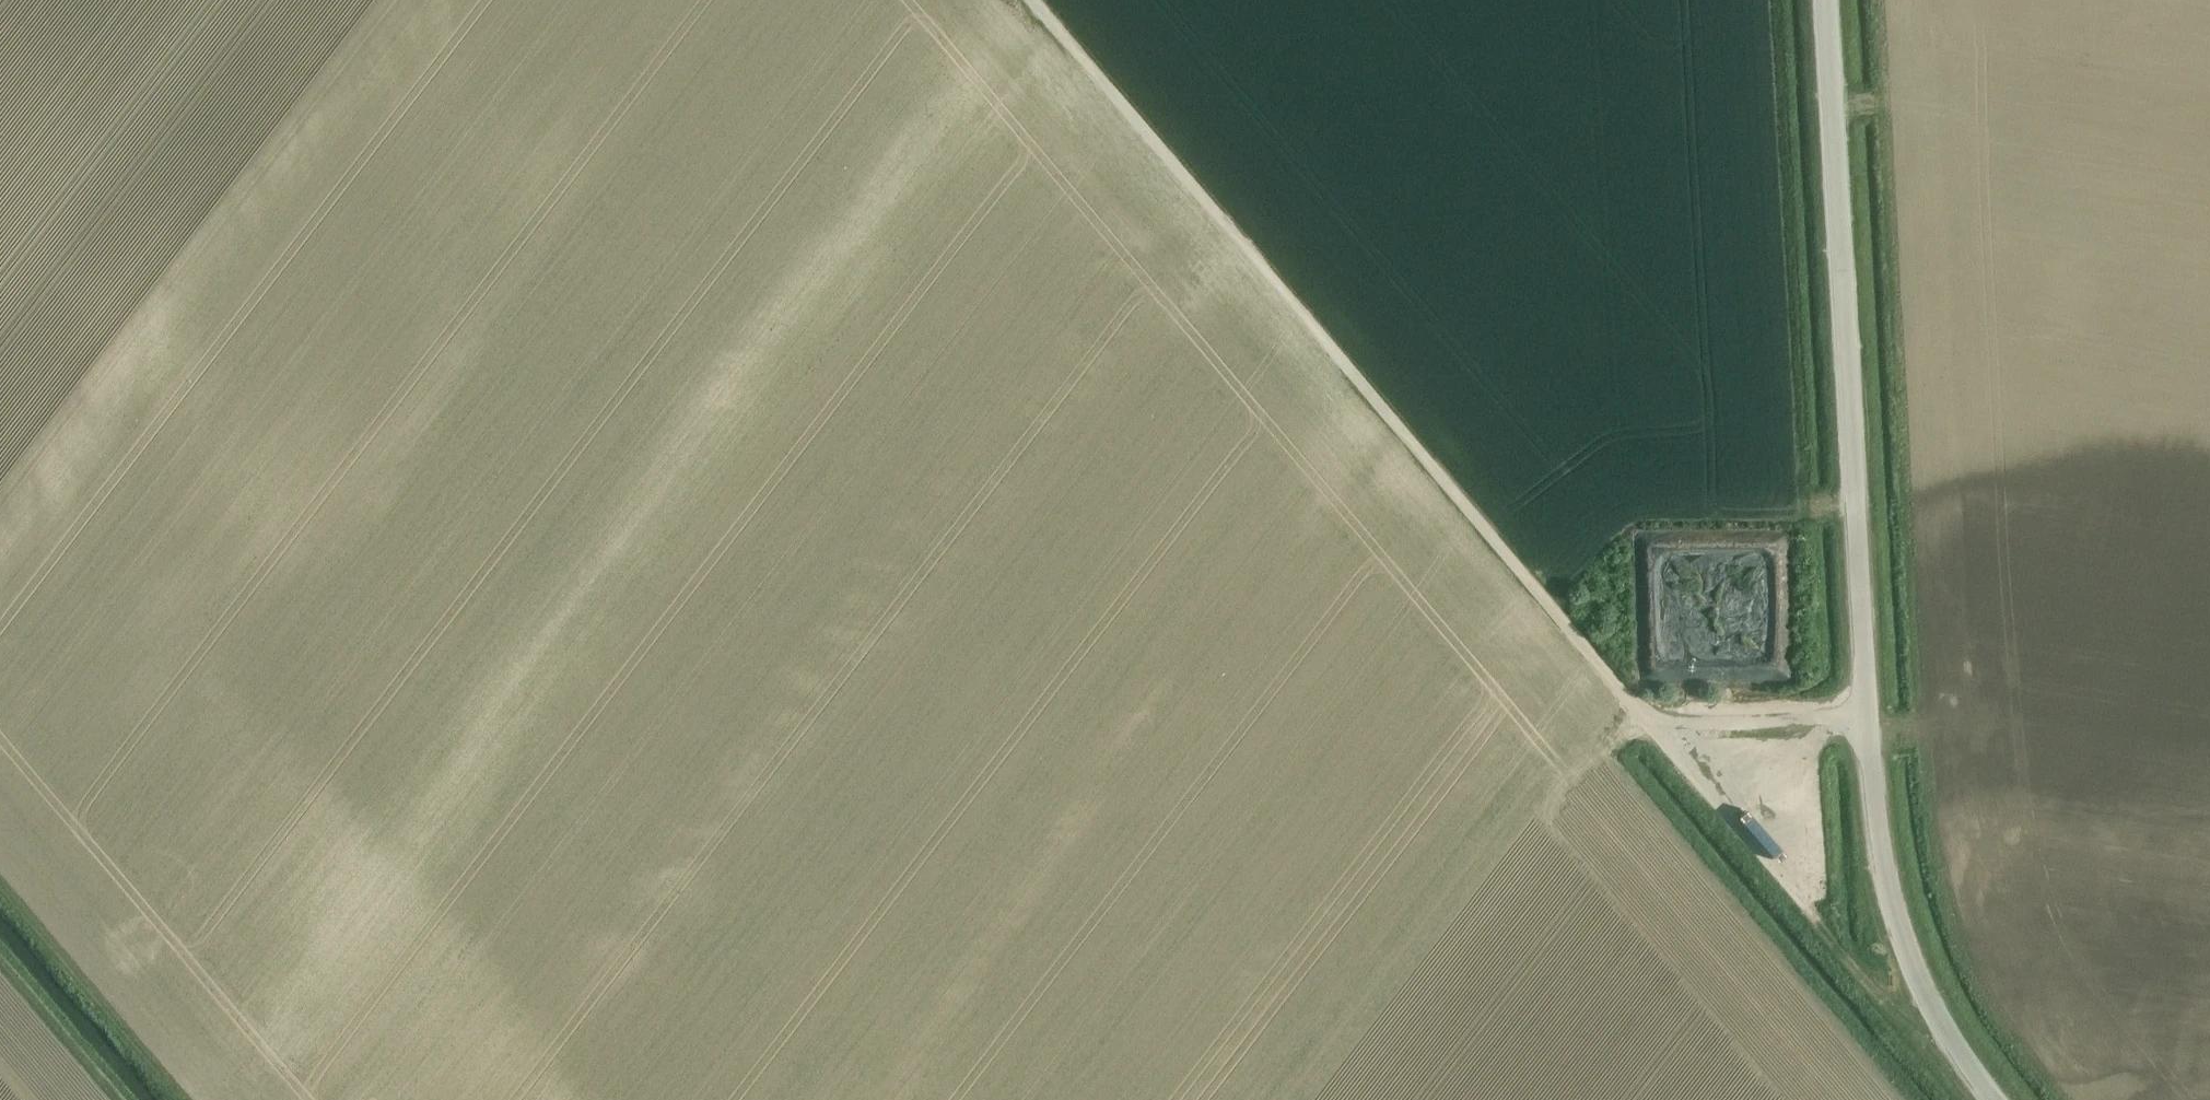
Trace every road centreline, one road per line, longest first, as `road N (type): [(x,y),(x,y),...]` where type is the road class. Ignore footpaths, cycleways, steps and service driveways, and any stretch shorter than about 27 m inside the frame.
road 1 (unclassified): [(1868,726),(1655,731),(1032,0)]
road 2 (unclassified): [(1868,726),(1826,0)]
road 3 (unclassified): [(1992,1099),(1915,974),(1891,904),(1868,726)]

